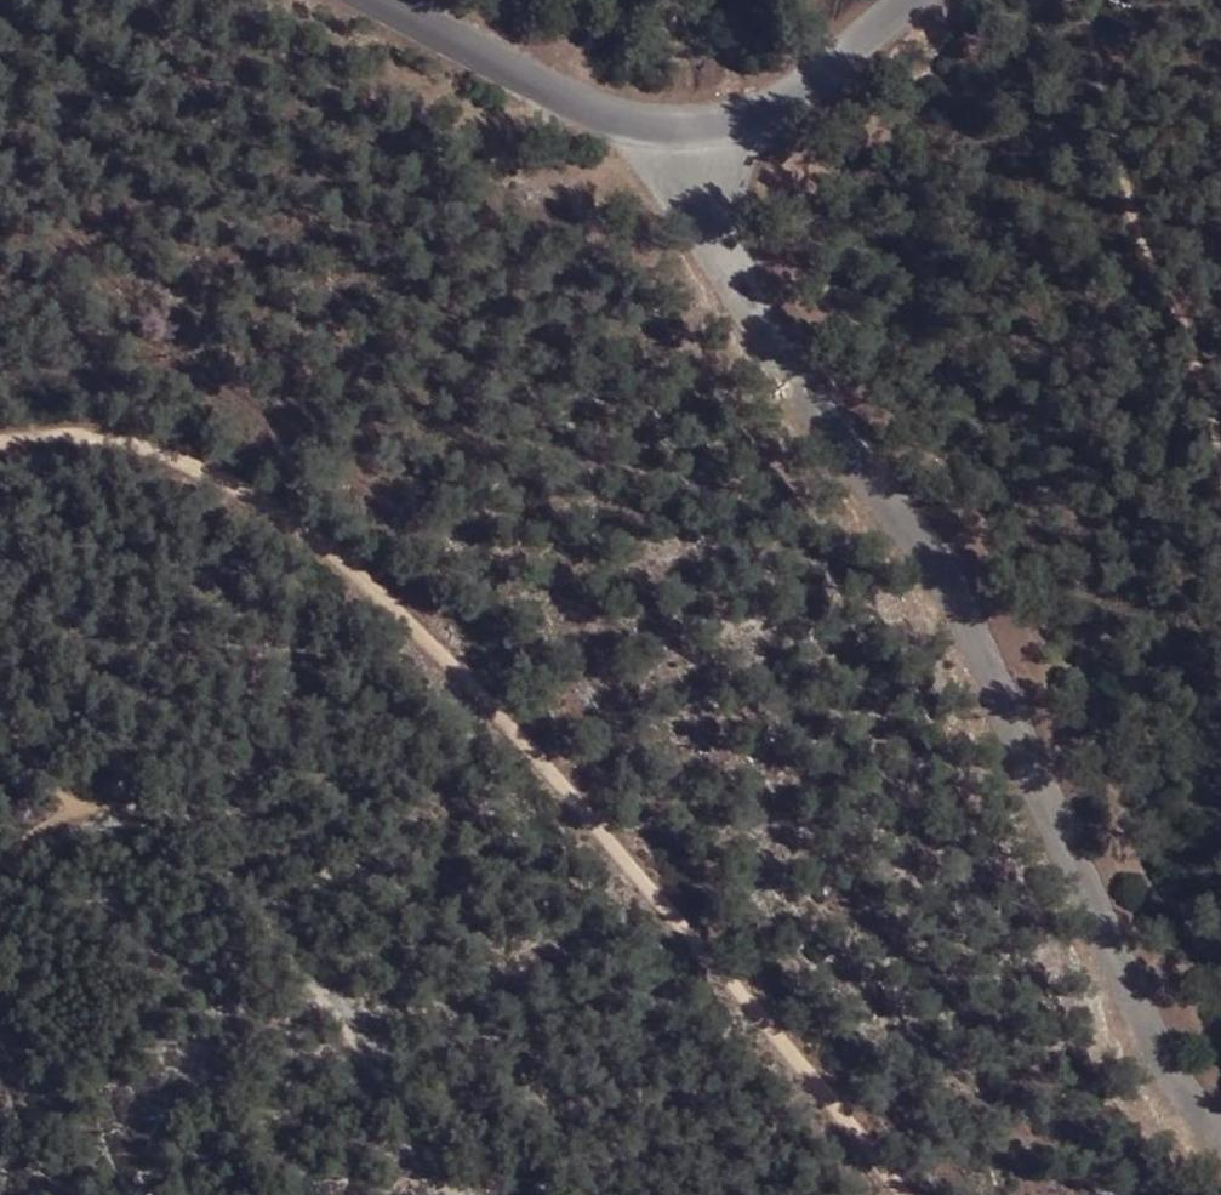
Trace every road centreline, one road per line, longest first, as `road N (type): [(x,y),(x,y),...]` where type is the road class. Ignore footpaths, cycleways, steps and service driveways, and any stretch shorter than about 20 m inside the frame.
road 1 (track): [(0,441),(88,436),(174,457),(280,513),(337,556),(576,800),(901,1194)]
road 2 (unclassified): [(1220,1132),(1152,1040),(985,663),(793,376),(732,267),(695,129)]
road 3 (track): [(195,829),(458,1194)]
road 4 (unclassified): [(383,0),(624,120),(695,129)]
road 5 (unclassified): [(695,129),(761,113),(909,0)]

